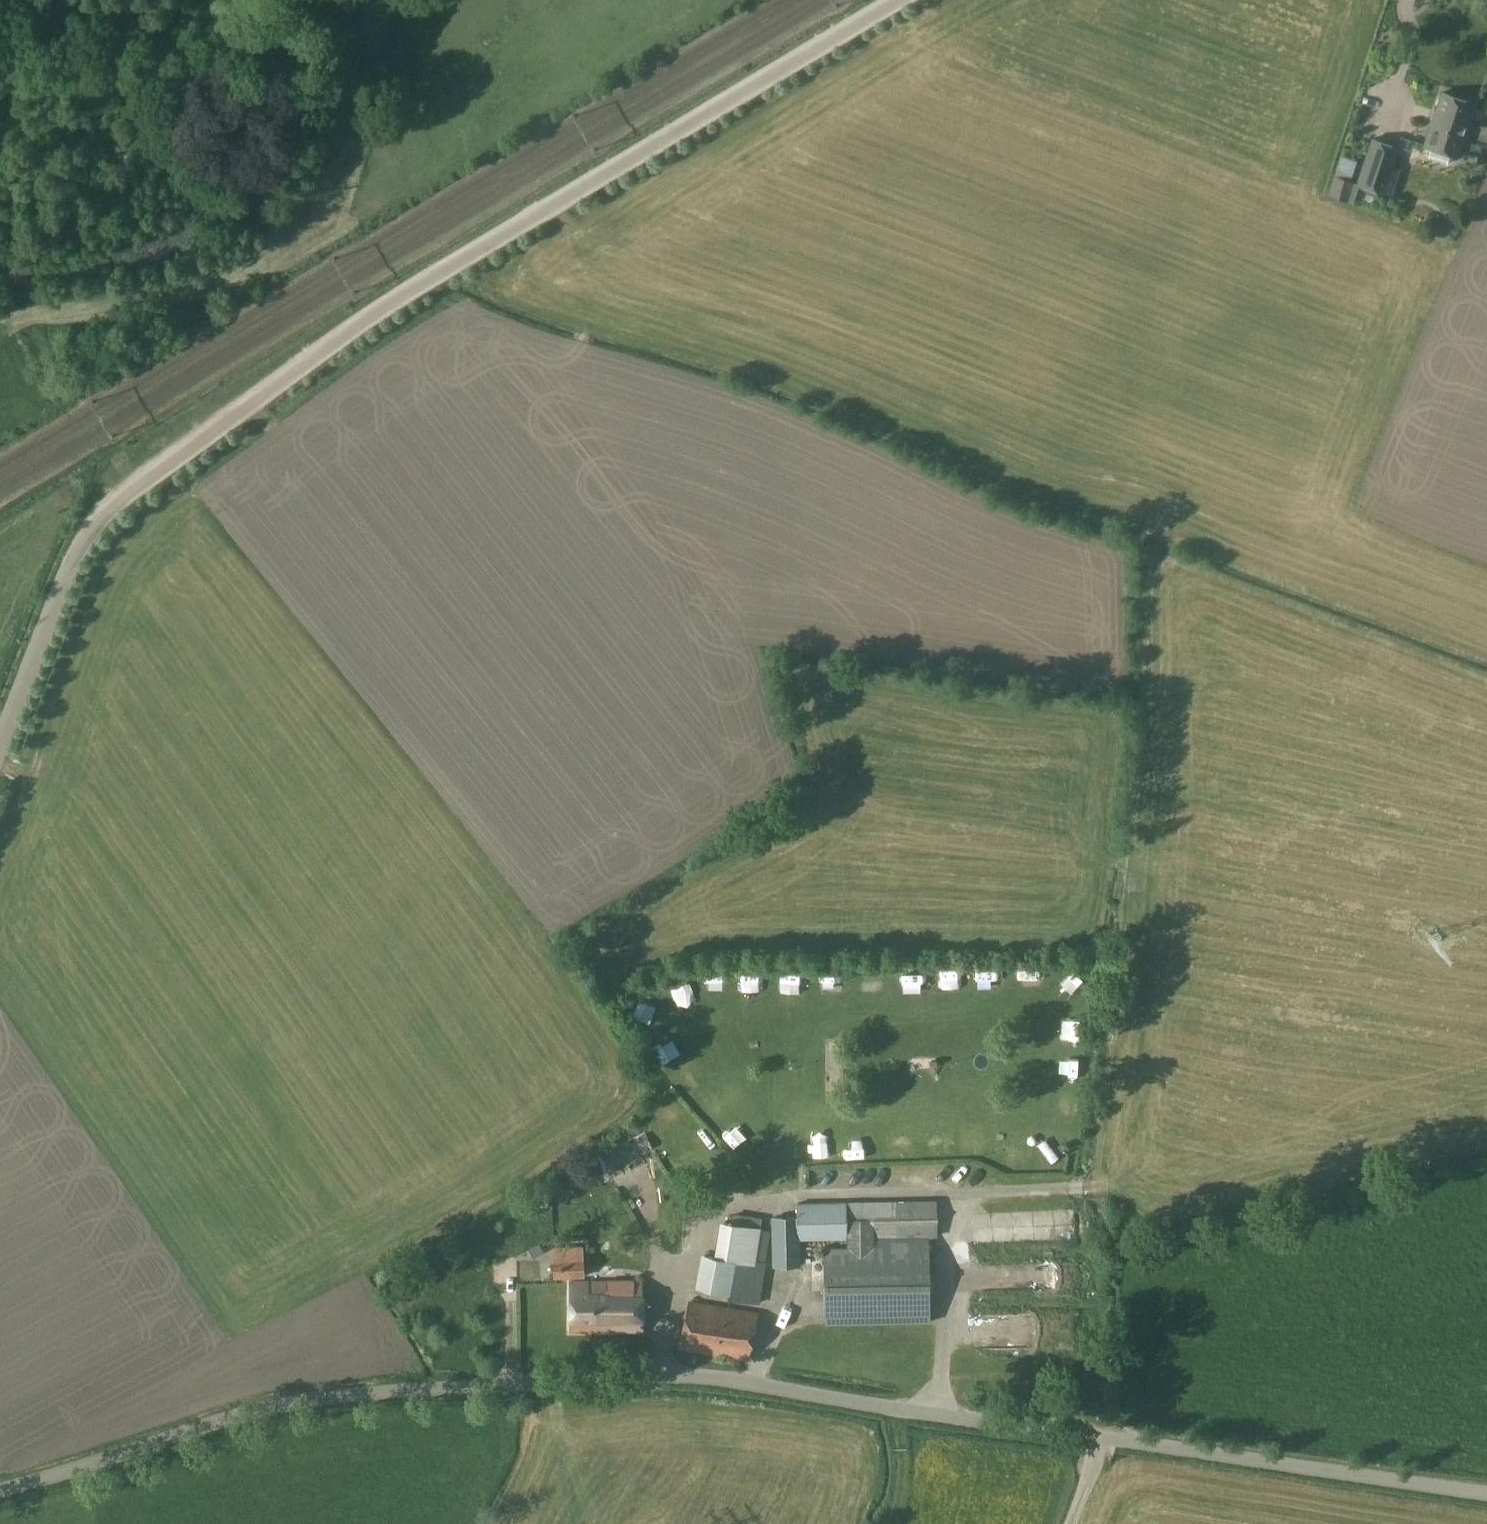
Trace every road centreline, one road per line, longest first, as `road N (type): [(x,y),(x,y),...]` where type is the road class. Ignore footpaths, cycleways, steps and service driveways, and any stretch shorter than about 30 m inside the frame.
road 1 (unclassified): [(1486,1495),(659,1376),(299,1403),(0,1489)]
road 2 (unclassified): [(0,743),(79,549),(112,507),(387,307),(904,0)]

